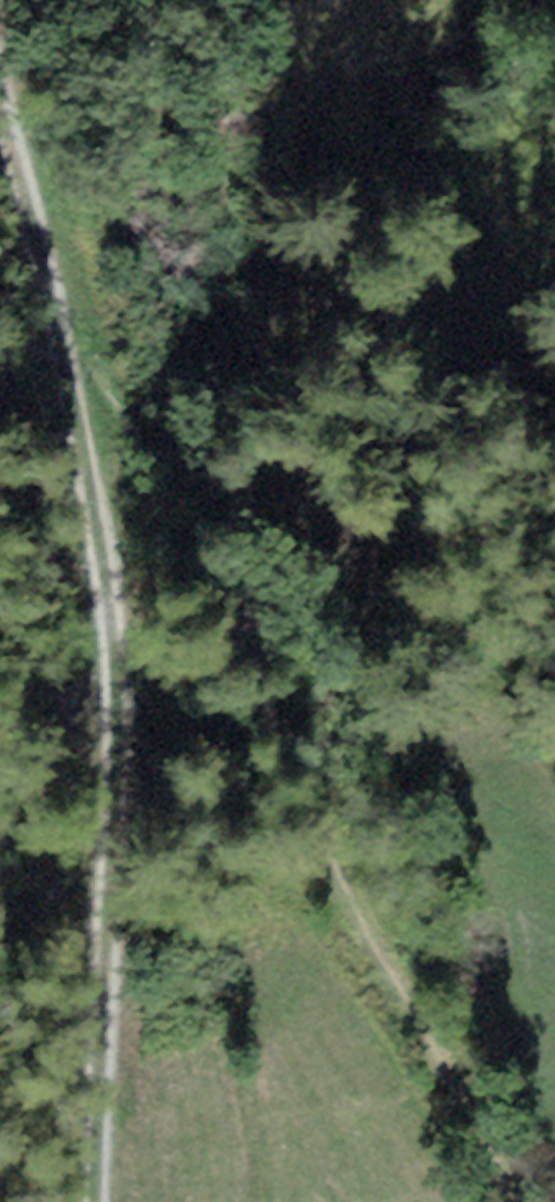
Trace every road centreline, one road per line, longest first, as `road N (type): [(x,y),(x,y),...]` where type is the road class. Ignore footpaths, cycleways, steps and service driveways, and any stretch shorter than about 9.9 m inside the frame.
road 1 (track): [(75,349),(490,1201)]
road 2 (track): [(75,349),(121,609),(91,1201)]
road 3 (track): [(75,349),(0,23)]

